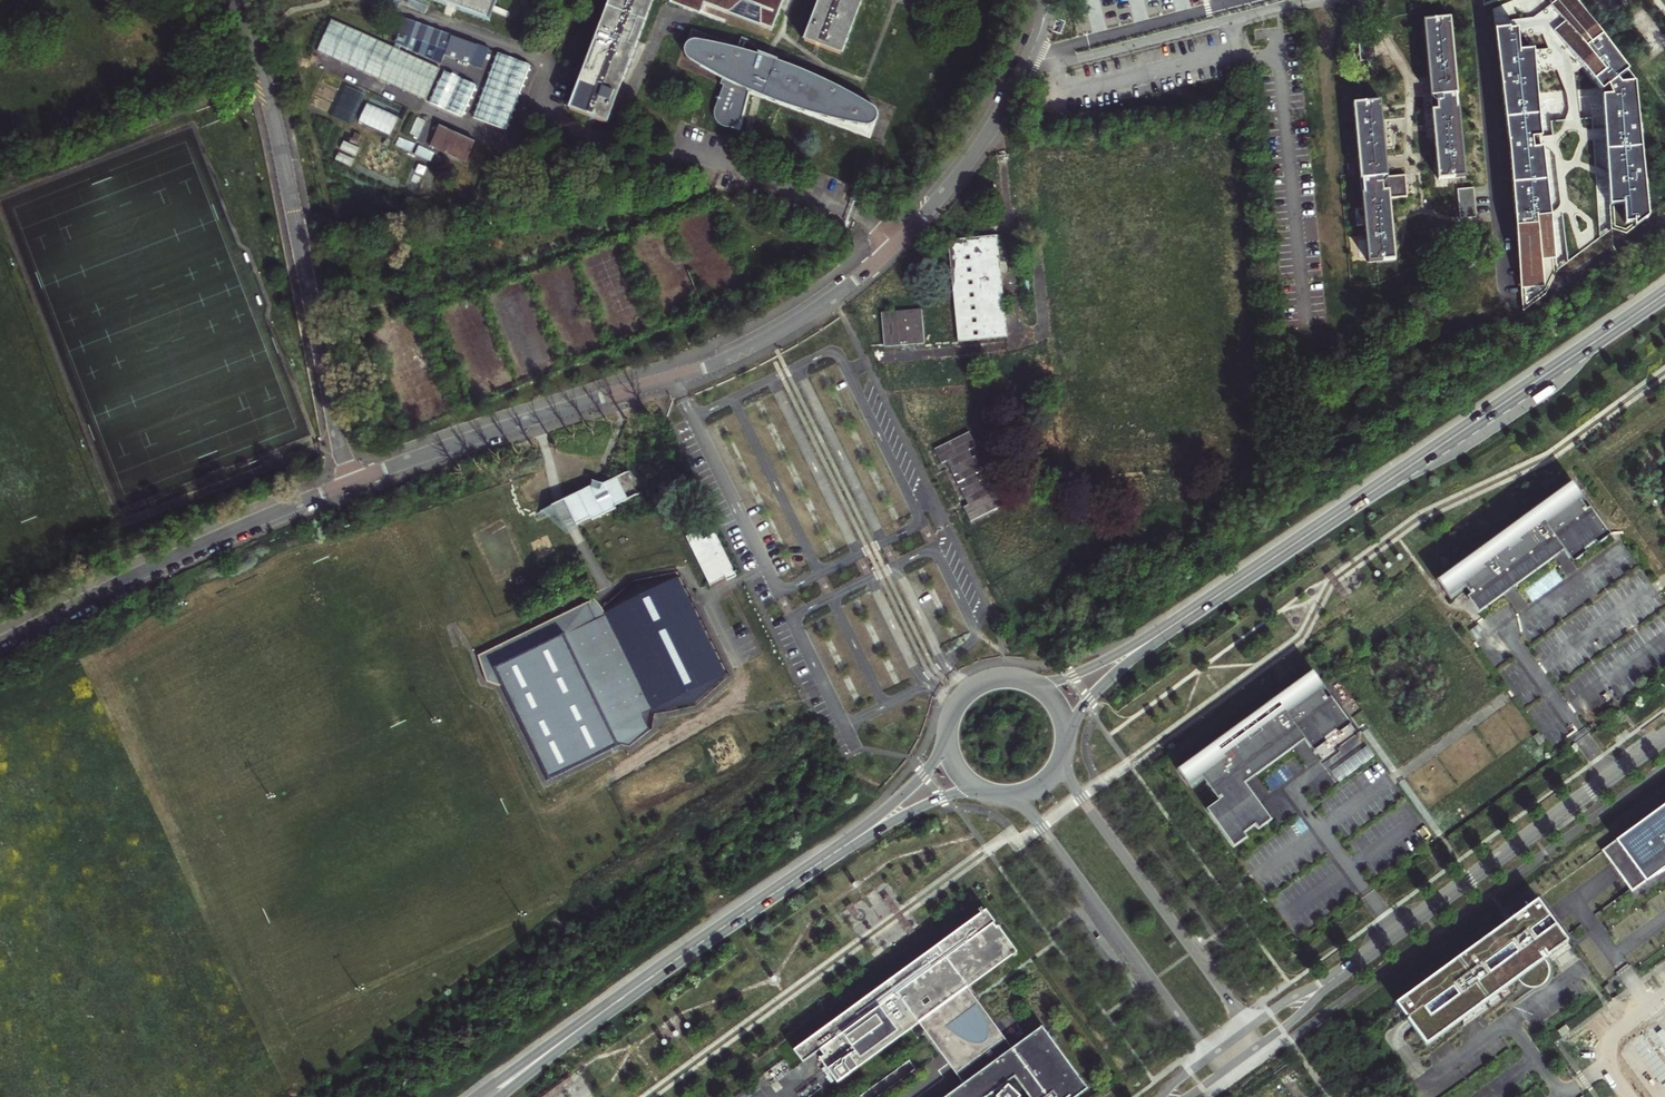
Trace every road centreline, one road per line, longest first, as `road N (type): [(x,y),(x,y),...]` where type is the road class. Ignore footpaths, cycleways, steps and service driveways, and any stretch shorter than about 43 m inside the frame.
road 1 (tertiary): [(352,482),(518,422),(703,370),(812,313),(896,245),(952,183),(1004,106),(1041,32)]
road 2 (secondary): [(1664,293),(1174,625)]
road 3 (unclassified): [(236,0),(278,125),(352,482)]
road 4 (residential): [(1664,738),(1340,974)]
road 5 (tertiary): [(0,643),(206,542),(352,482)]
road 6 (residential): [(1251,1028),(1081,799),(1064,749)]
road 7 (residential): [(1002,796),(1031,812),(1208,1058)]
road 8 (secondary): [(833,855),(620,1000)]
road 9 (secondary): [(949,731),(929,770),(833,855)]
road 10 (secondary): [(620,1000),(478,1096)]
road 11 (secondary): [(833,855),(932,803),(986,792)]
road 12 (secondary): [(1174,625),(1071,678),(1027,683)]
road 13 (secondary): [(1066,738),(1102,687),(1174,625)]
road 14 (secondary): [(501,1096),(620,1000)]

